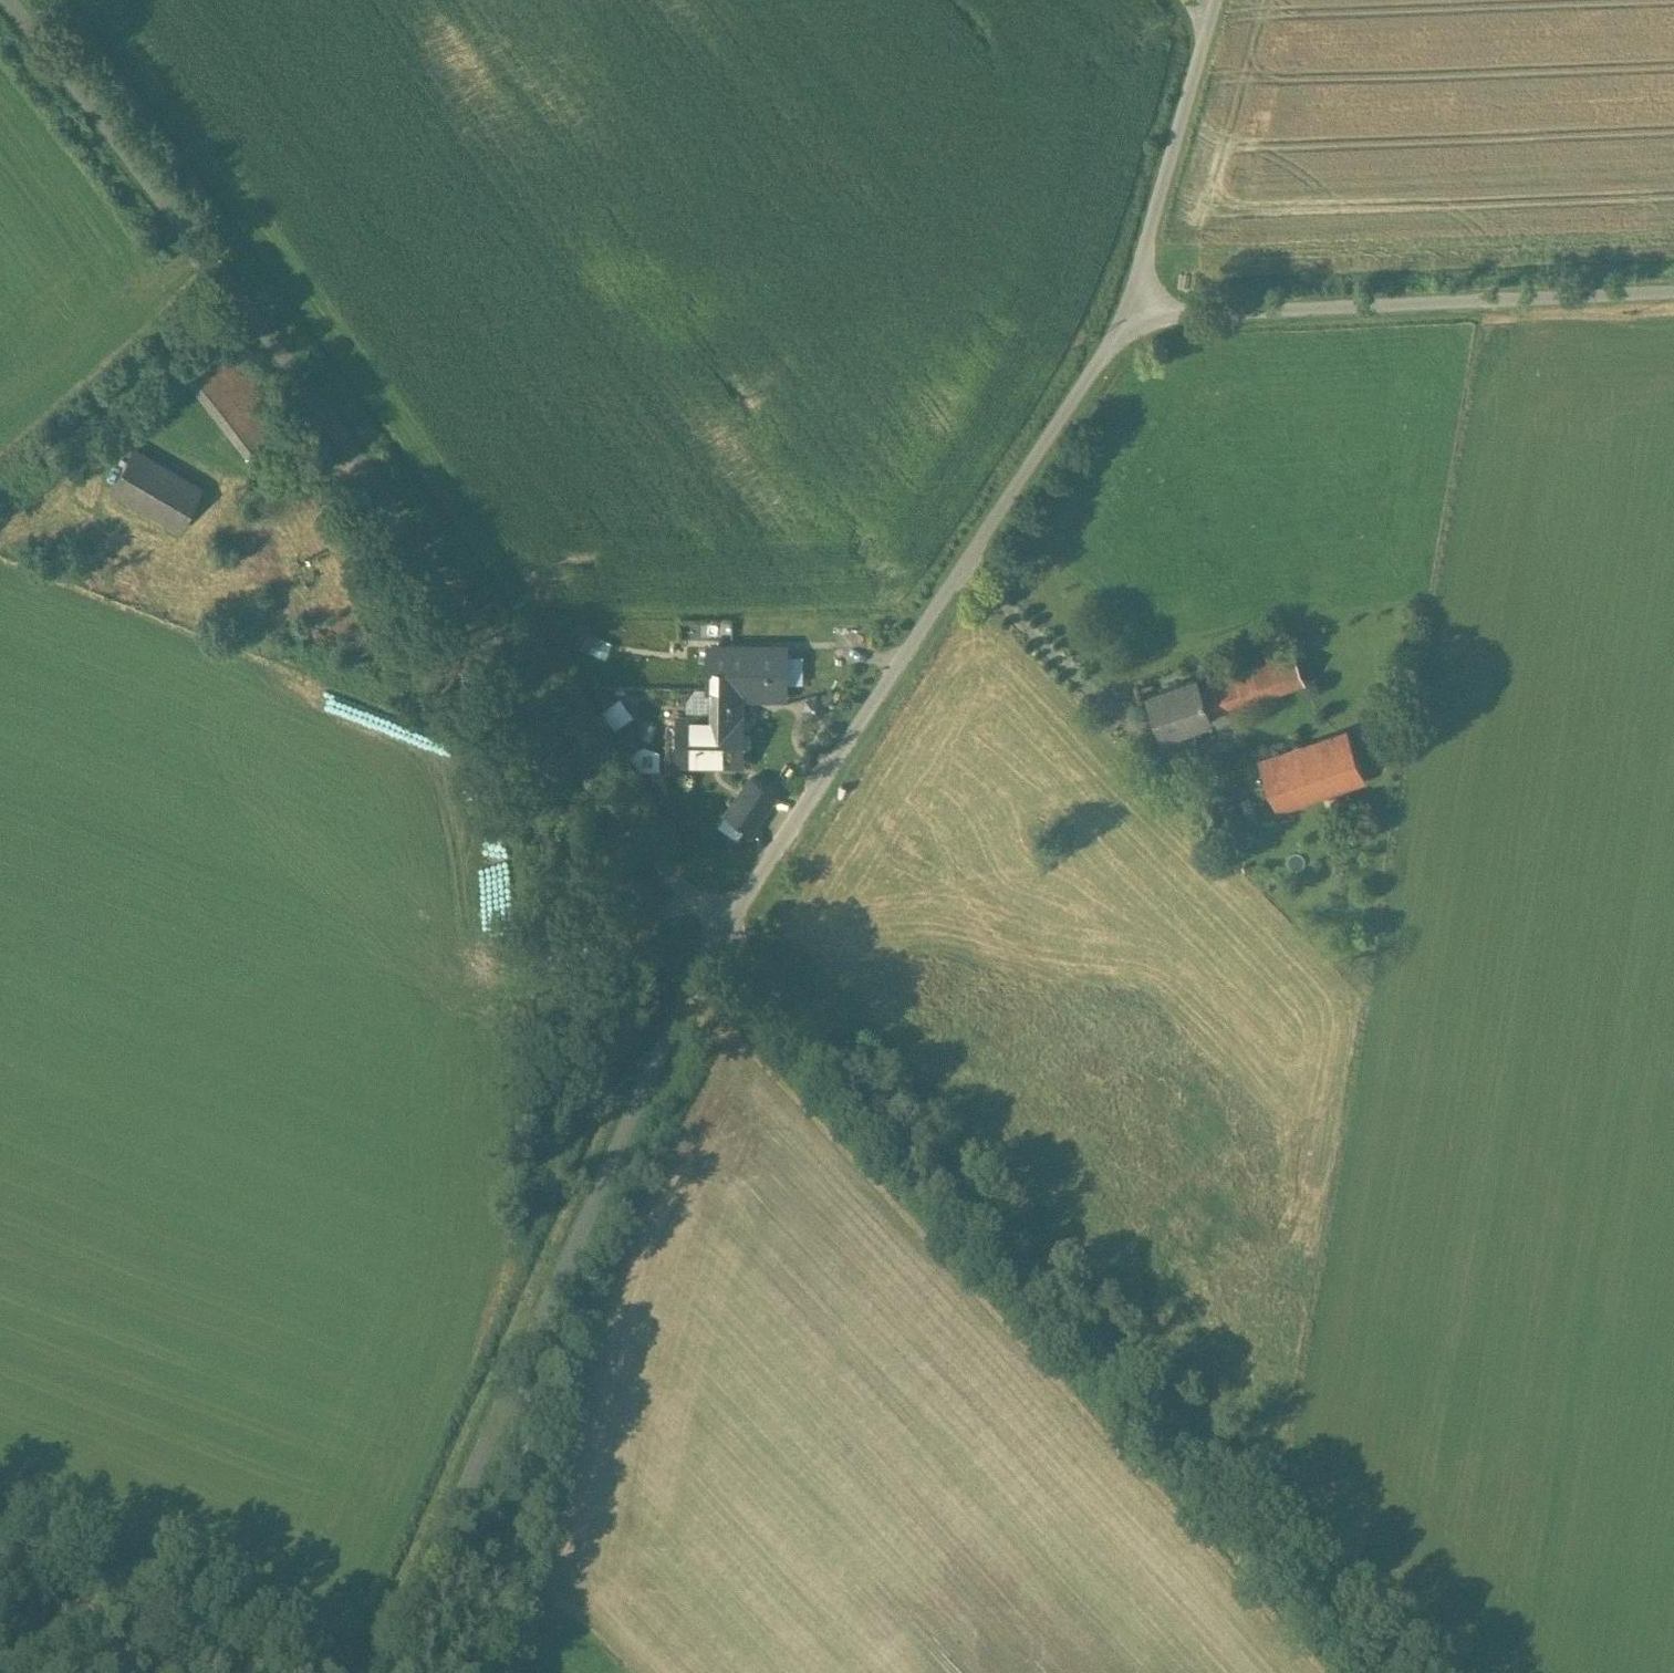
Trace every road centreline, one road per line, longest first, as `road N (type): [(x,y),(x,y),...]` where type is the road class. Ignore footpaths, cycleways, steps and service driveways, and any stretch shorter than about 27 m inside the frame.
road 1 (unclassified): [(720,924),(661,875),(217,265),(12,0)]
road 2 (unclassified): [(1427,1672),(720,924)]
road 3 (unclassified): [(384,1672),(720,924)]
road 4 (unclassified): [(1119,319),(720,924)]
road 5 (unclassified): [(1119,319),(1673,294)]
road 6 (unclassified): [(1208,0),(1119,319)]

